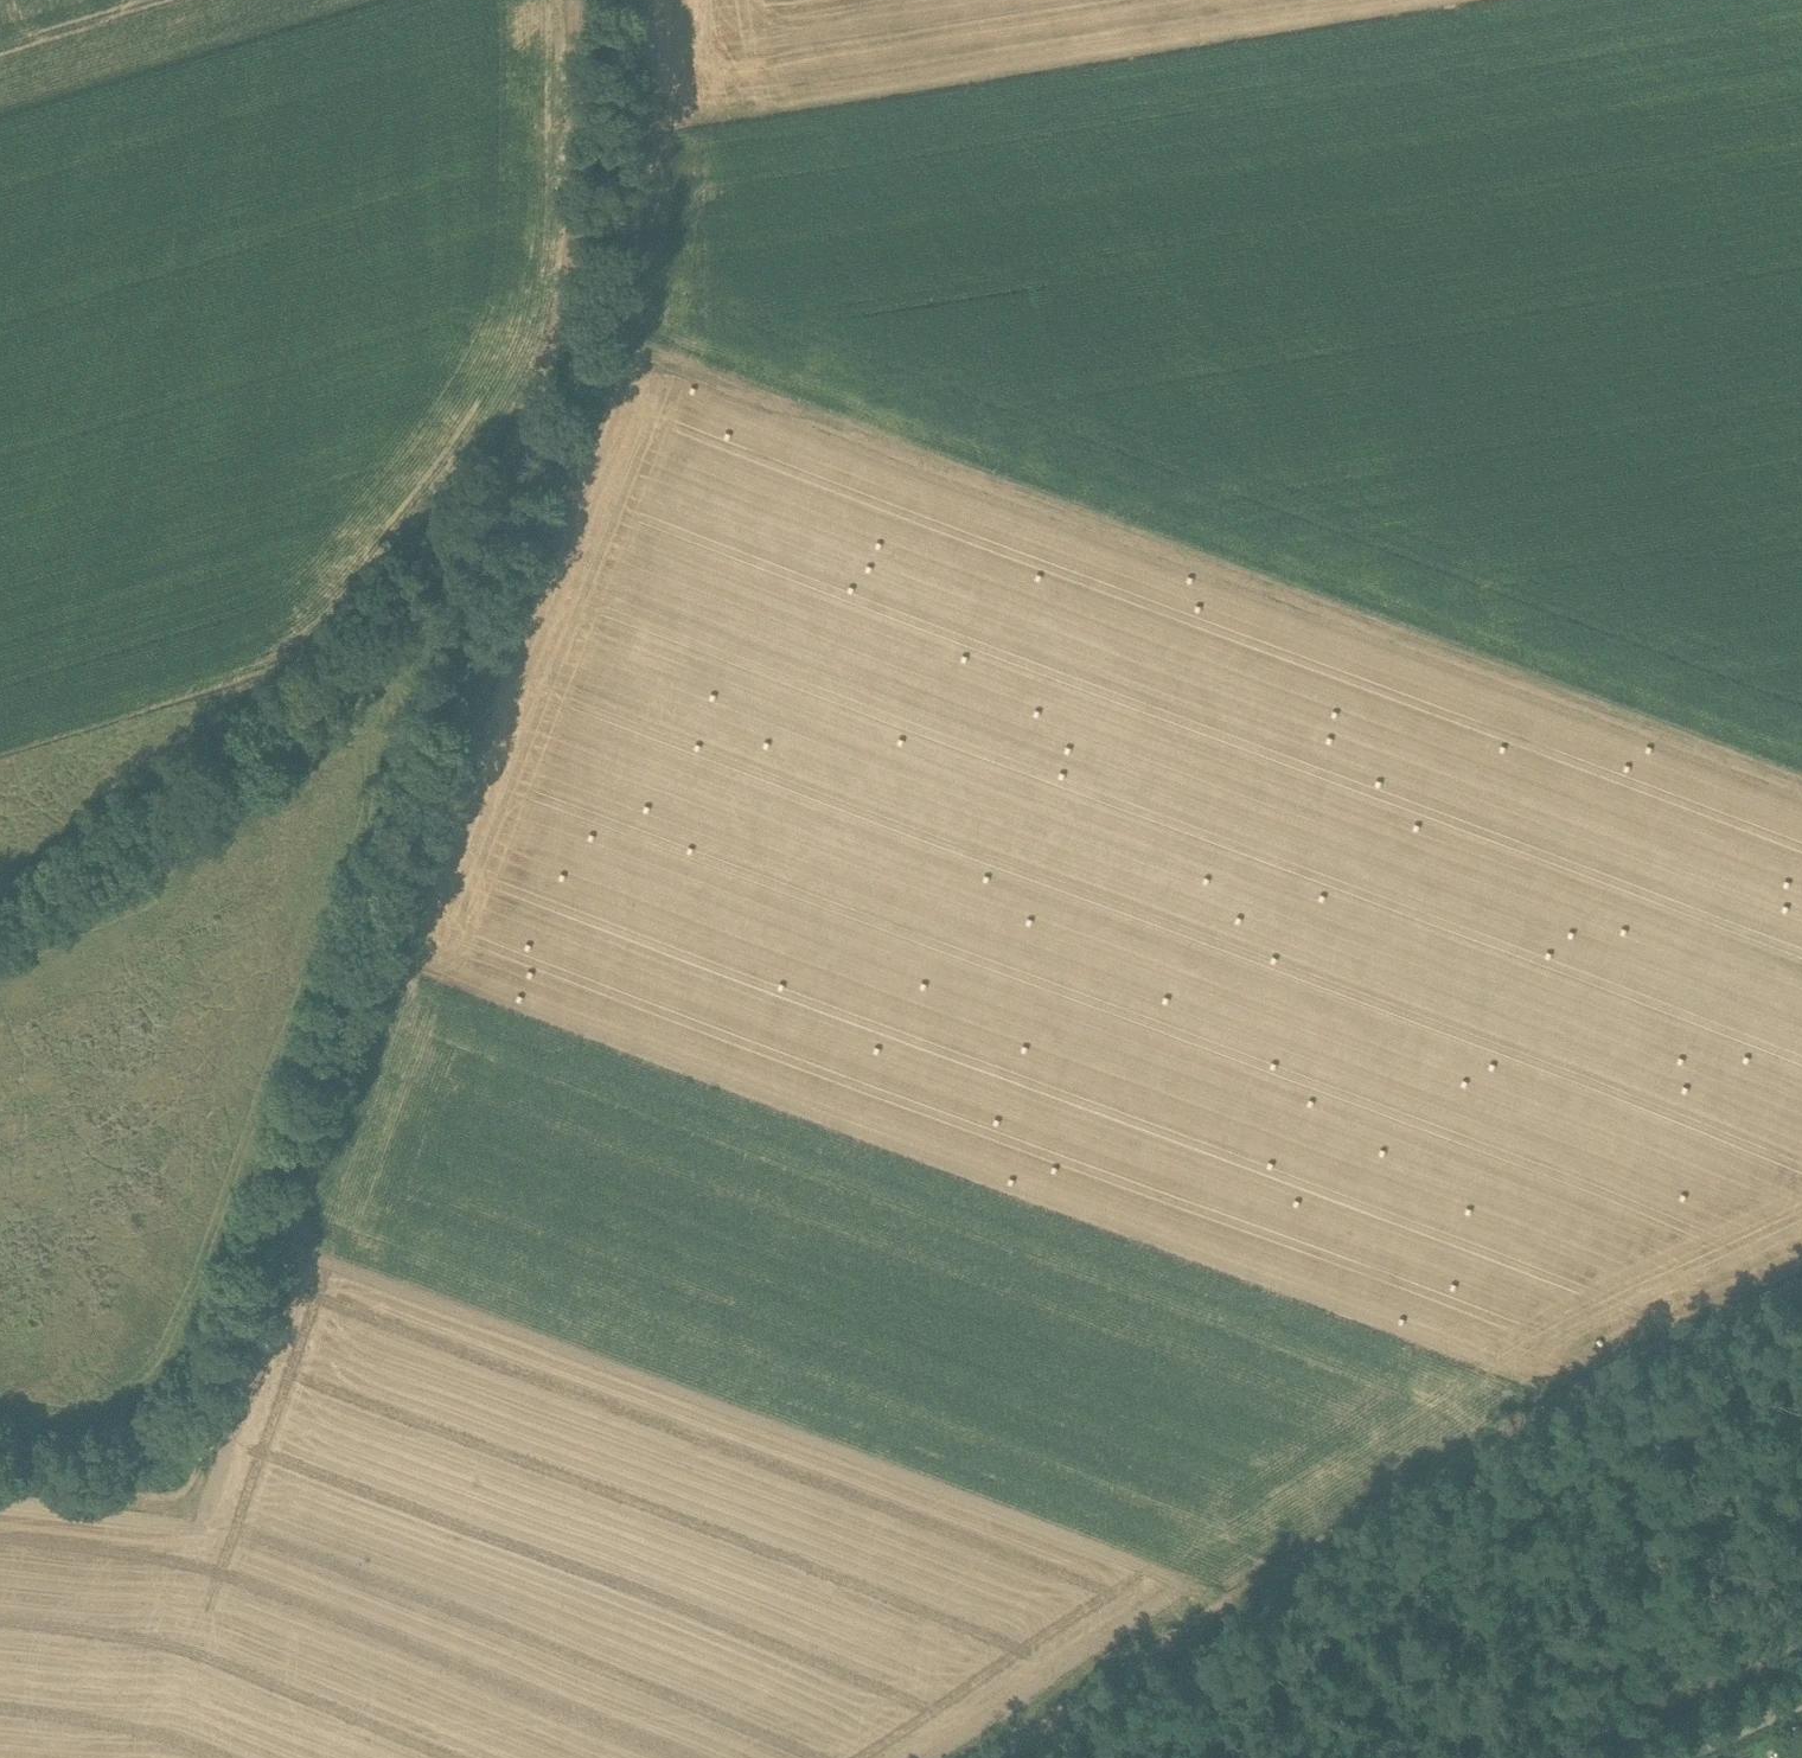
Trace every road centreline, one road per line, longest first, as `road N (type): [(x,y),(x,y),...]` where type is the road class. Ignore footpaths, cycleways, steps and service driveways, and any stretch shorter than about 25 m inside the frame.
road 1 (track): [(644,0),(631,341),(188,1482),(176,1509),(0,1494)]
road 2 (track): [(631,341),(1801,790)]
road 3 (track): [(965,1757),(1154,1637),(1801,1261)]
road 4 (track): [(261,814),(486,517),(561,327),(571,0)]

